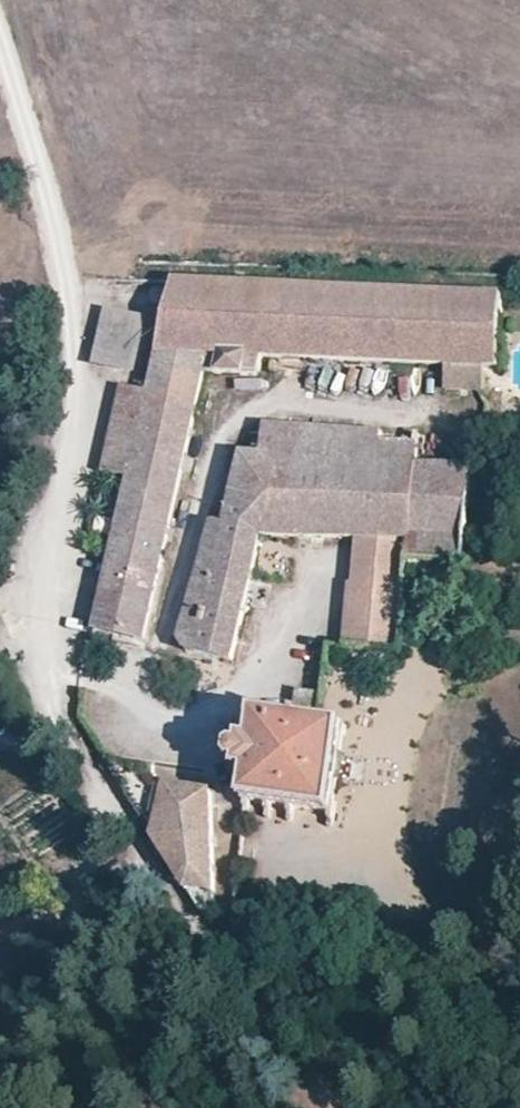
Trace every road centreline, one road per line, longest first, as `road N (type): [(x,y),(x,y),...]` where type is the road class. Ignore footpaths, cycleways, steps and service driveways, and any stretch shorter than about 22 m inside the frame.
road 1 (track): [(333,1107),(162,888),(40,686),(75,398),(66,279),(0,72)]

